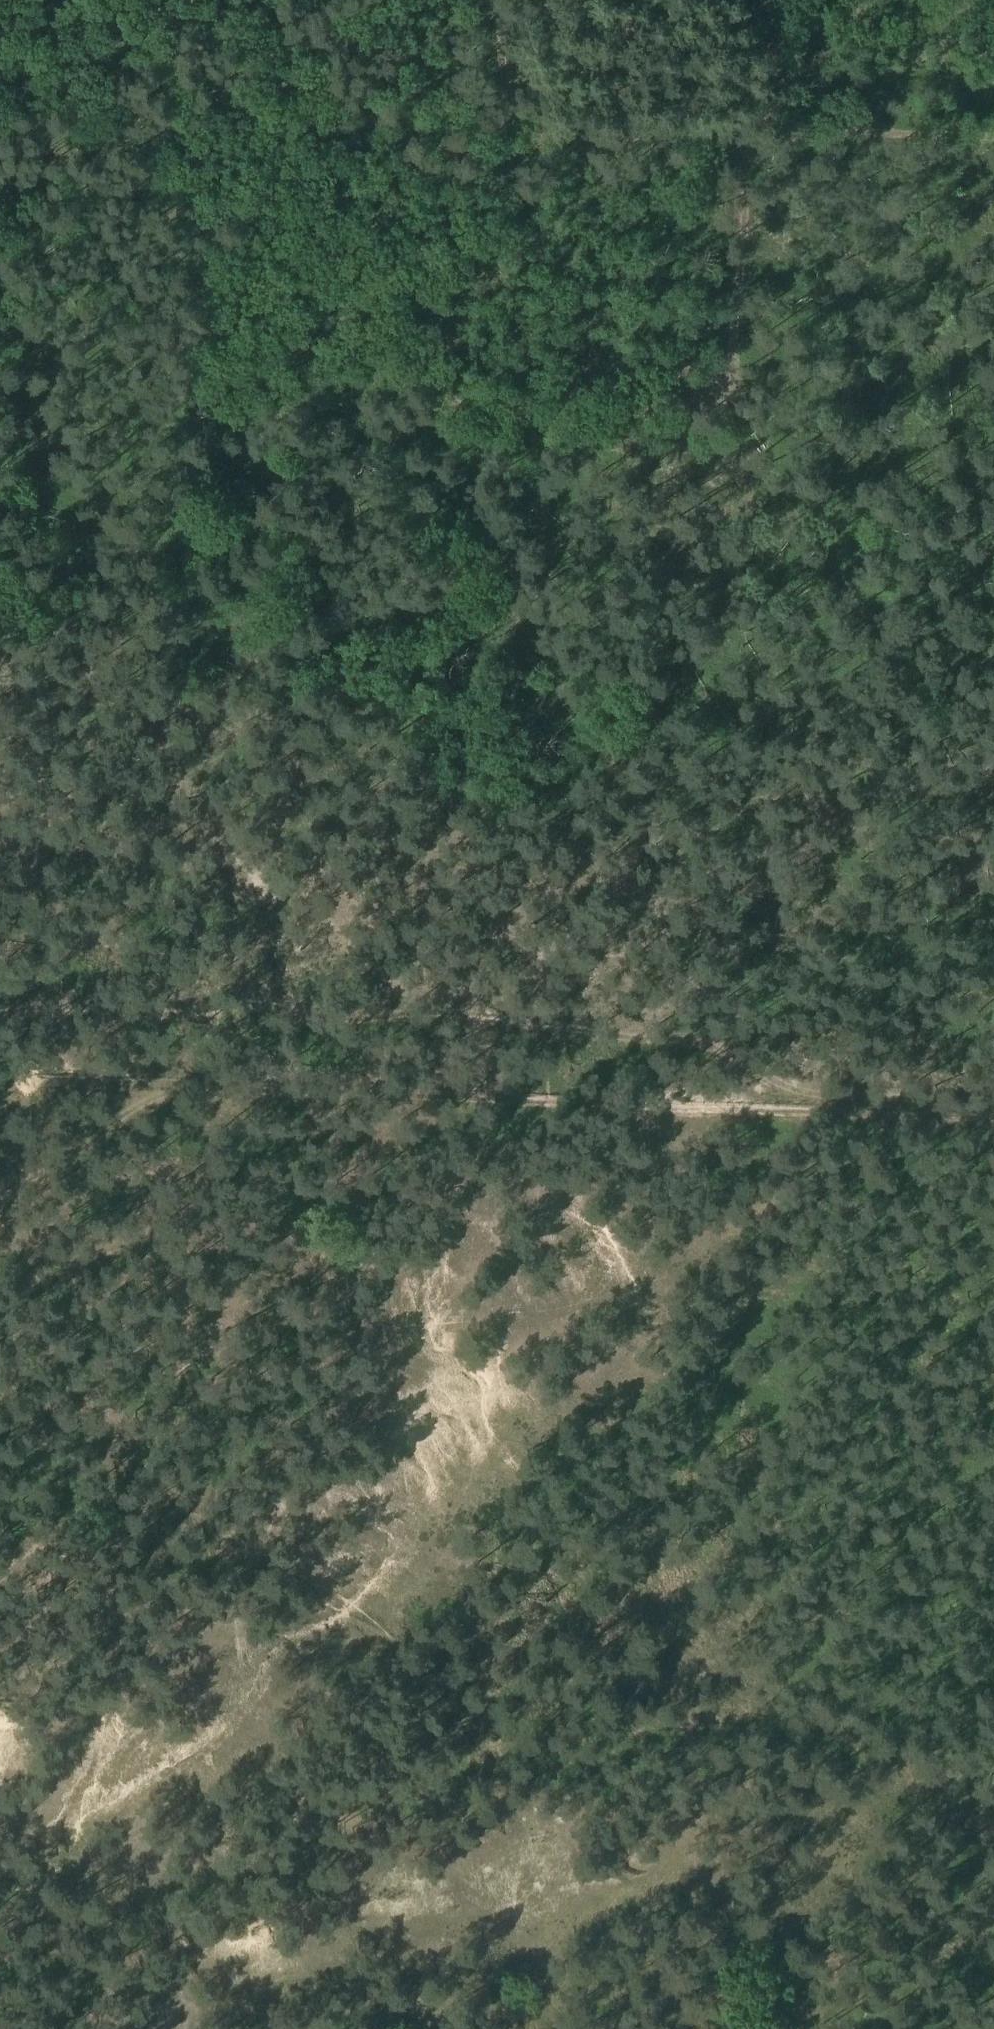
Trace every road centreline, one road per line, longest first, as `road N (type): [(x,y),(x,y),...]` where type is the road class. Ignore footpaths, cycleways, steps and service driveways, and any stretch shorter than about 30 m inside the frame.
road 1 (track): [(0,1205),(73,1159),(111,1165),(172,1106),(236,1089),(993,1120)]
road 2 (track): [(993,135),(738,132),(743,217),(734,327),(713,386),(686,403)]

